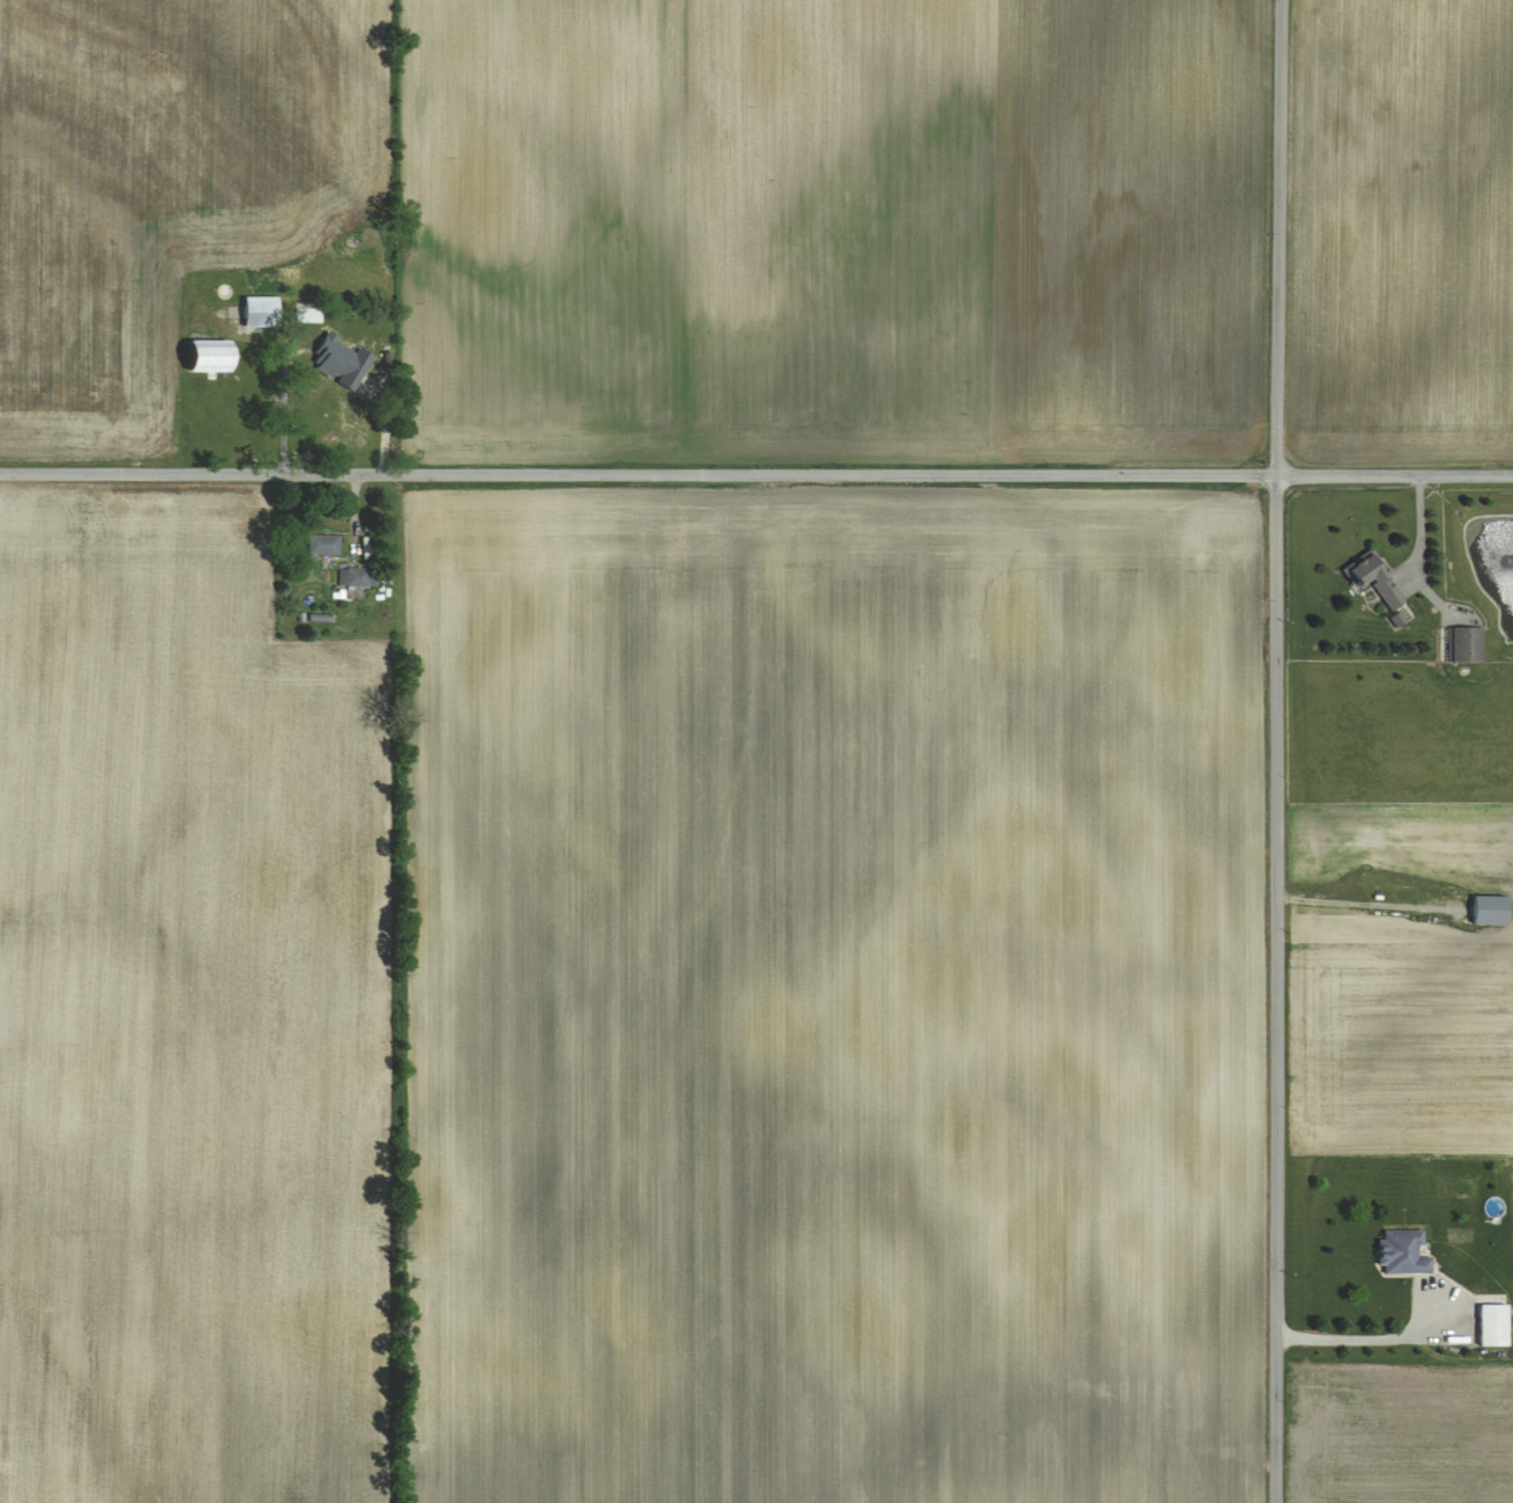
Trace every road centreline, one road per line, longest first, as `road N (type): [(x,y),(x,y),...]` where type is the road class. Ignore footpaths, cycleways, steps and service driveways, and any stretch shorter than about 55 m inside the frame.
road 1 (residential): [(0,457),(1512,476)]
road 2 (residential): [(1281,0),(1275,1502)]

